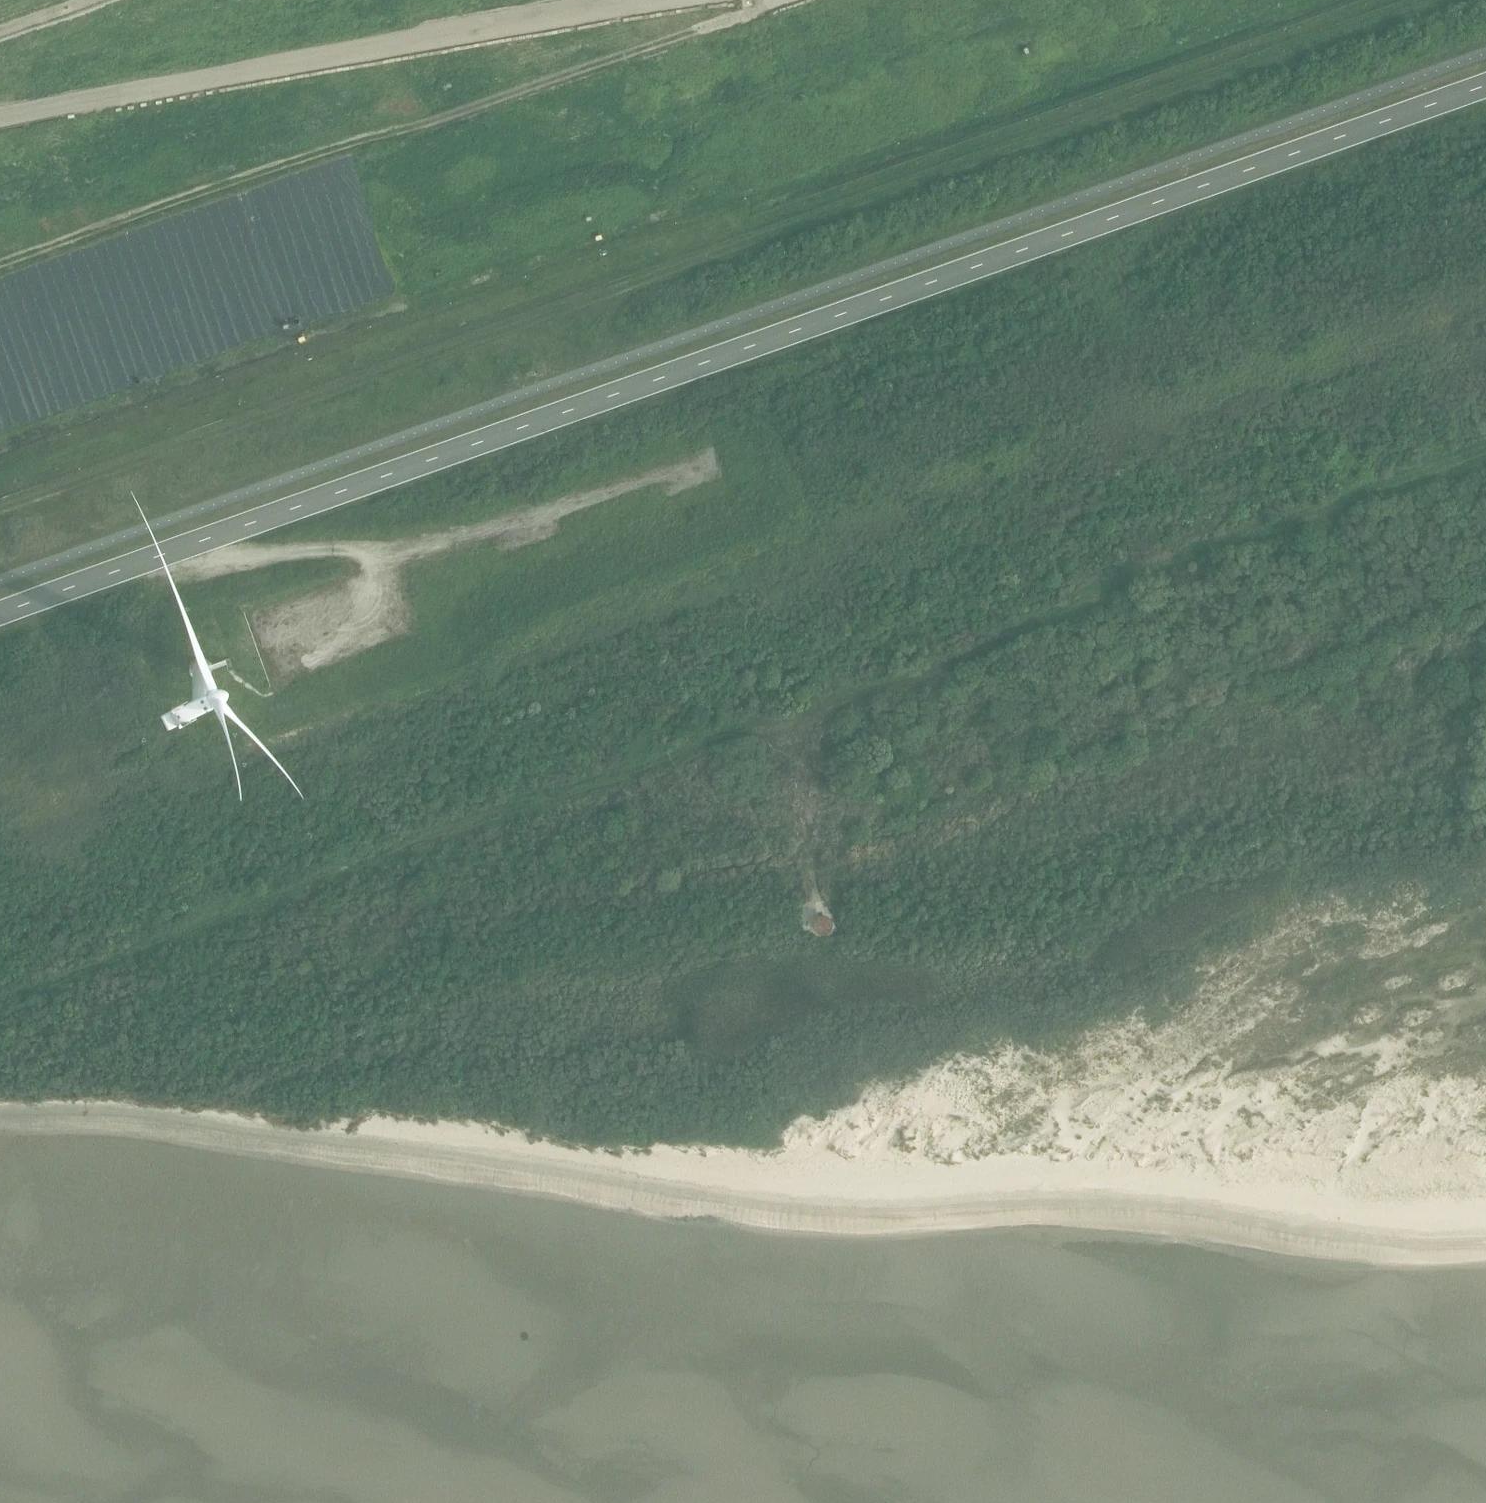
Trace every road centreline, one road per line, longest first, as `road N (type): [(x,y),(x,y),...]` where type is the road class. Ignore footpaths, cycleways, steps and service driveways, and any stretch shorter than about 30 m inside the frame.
road 1 (unclassified): [(0,610),(1485,85)]

